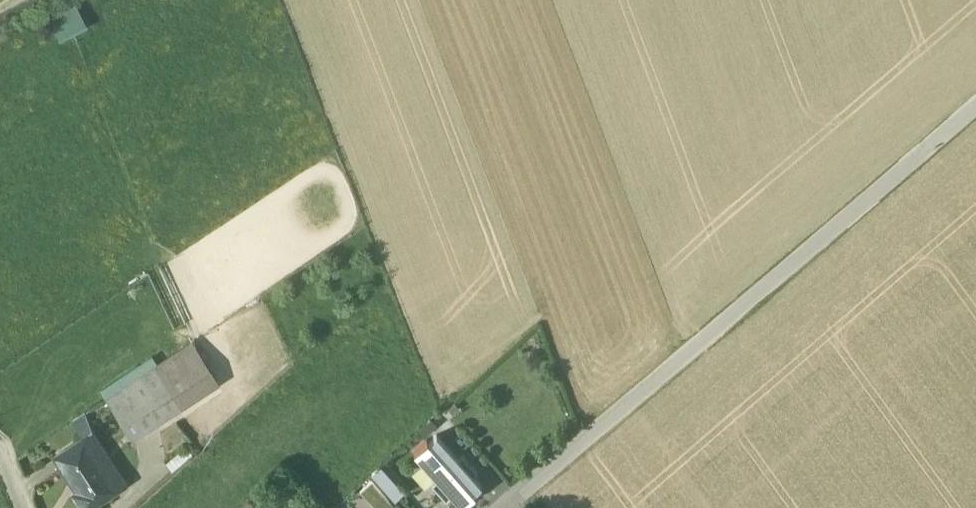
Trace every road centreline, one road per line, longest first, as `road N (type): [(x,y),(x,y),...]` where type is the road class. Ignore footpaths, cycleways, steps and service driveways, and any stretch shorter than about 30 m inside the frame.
road 1 (unclassified): [(975,107),(524,491)]

